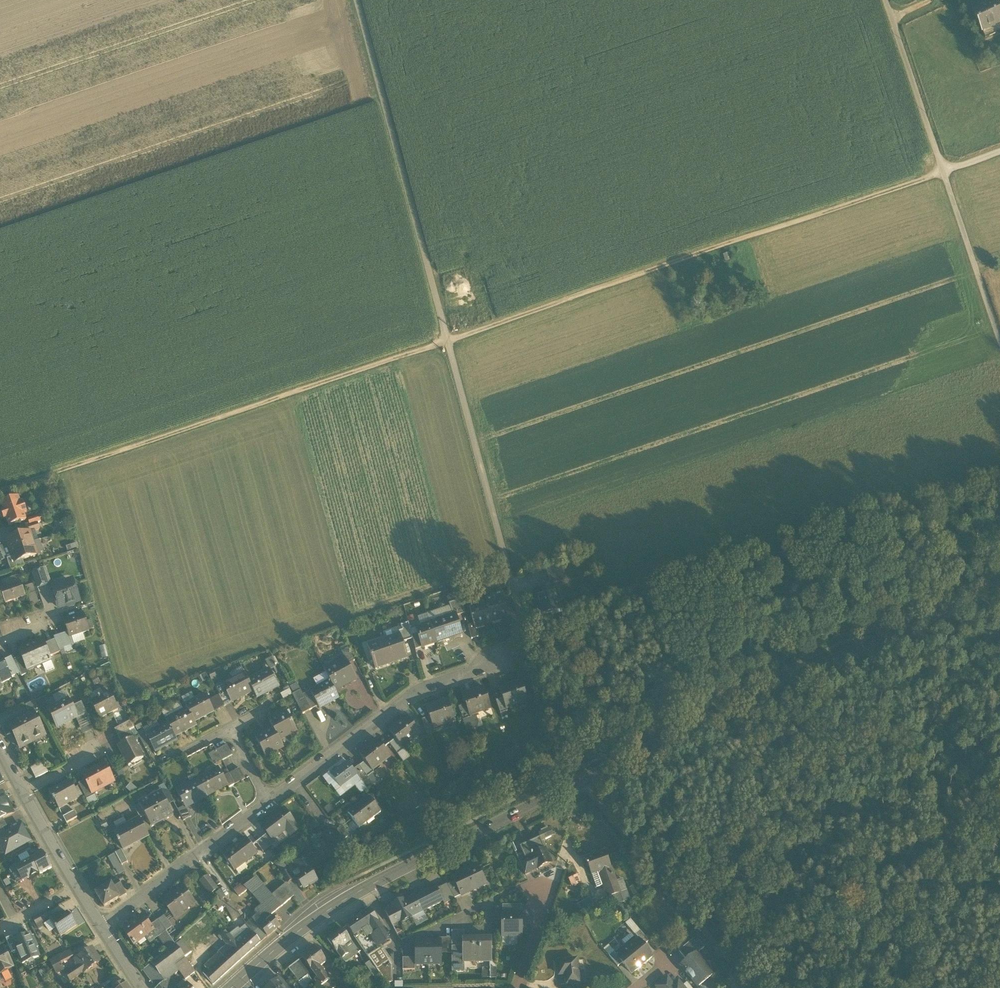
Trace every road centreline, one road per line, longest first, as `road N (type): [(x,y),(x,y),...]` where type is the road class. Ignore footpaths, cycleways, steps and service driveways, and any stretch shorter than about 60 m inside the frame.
road 1 (track): [(942,170),(0,492)]
road 2 (track): [(513,587),(357,0)]
road 3 (secondary): [(571,786),(827,662),(999,597)]
road 4 (secondary): [(233,987),(353,896),(571,786)]
road 5 (residential): [(270,800),(417,690),(509,655)]
road 6 (track): [(750,987),(581,781)]
road 7 (residential): [(516,987),(545,901),(539,879),(405,940)]
road 8 (residential): [(104,929),(270,800)]
road 9 (residential): [(571,786),(513,587)]
road 10 (unclassified): [(942,170),(885,0)]
road 11 (track): [(999,340),(942,170)]

